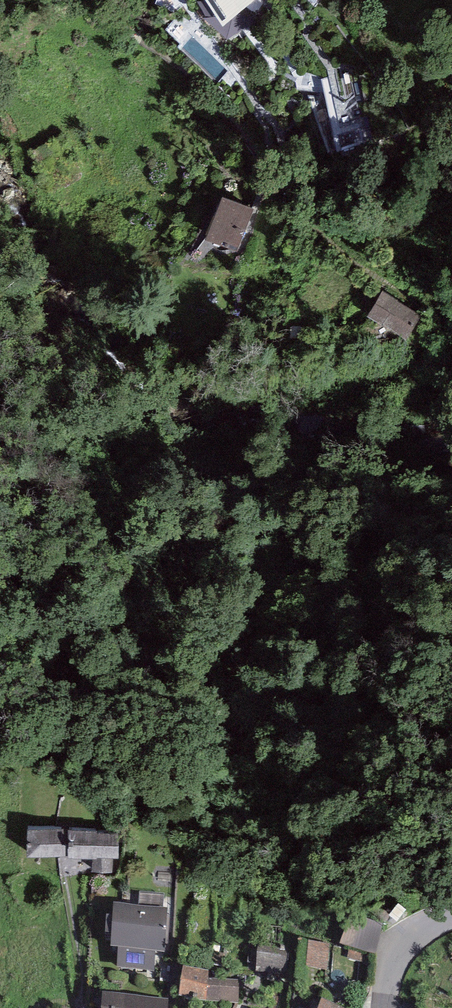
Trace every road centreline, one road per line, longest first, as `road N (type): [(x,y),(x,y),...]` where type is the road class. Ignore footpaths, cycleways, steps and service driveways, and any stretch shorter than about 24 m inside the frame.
road 1 (tertiary): [(383,1007),(402,943),(451,915)]

